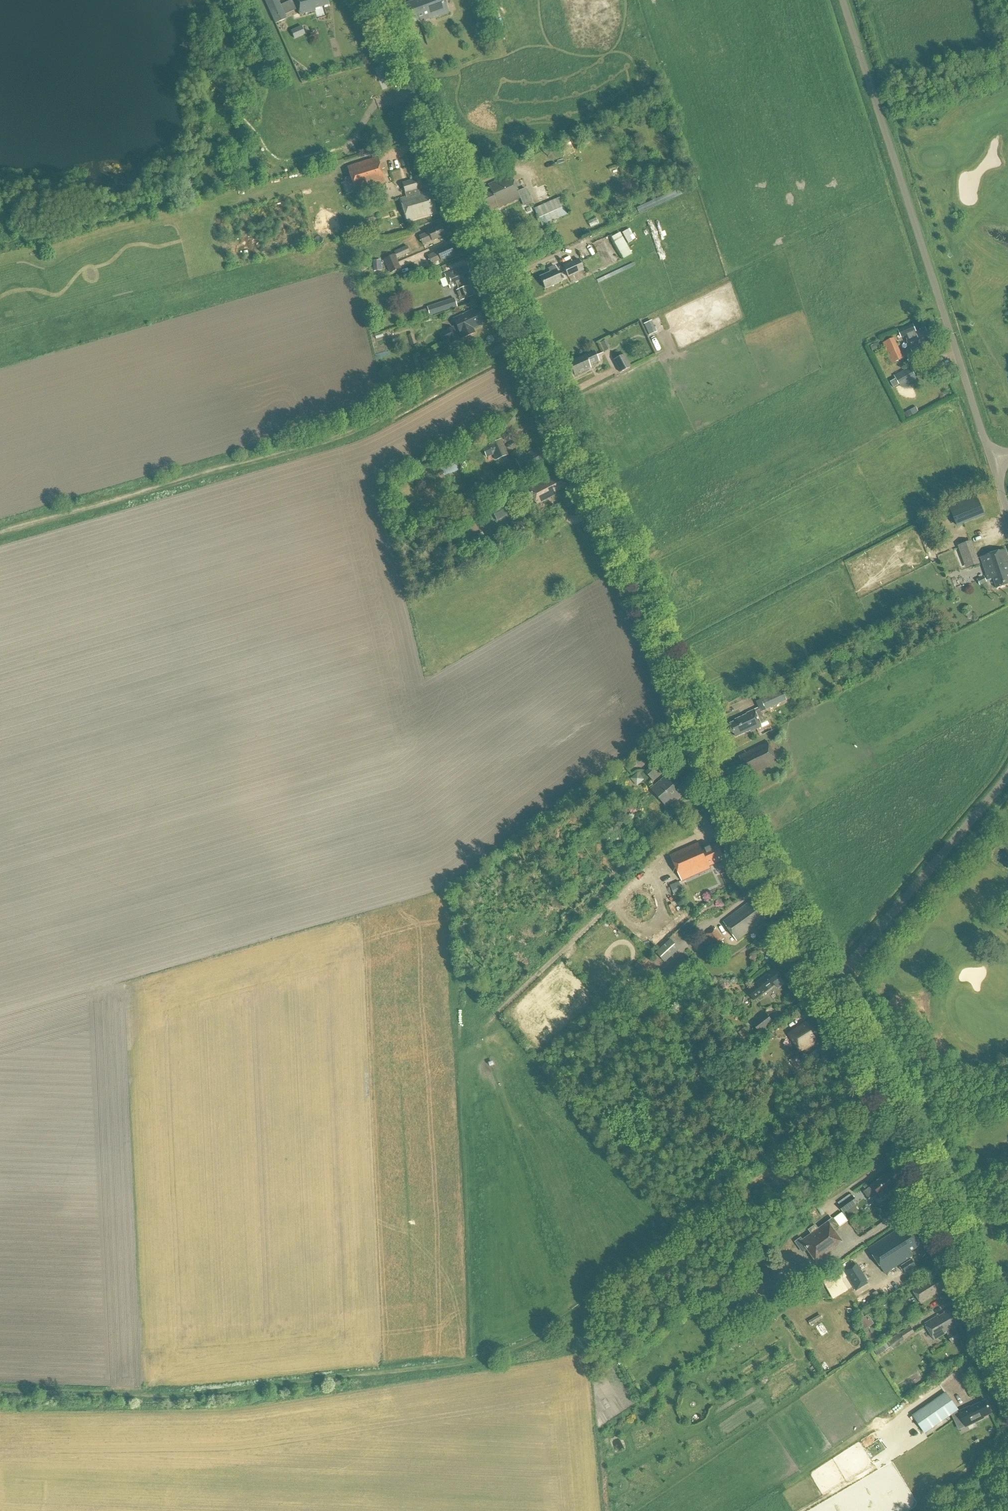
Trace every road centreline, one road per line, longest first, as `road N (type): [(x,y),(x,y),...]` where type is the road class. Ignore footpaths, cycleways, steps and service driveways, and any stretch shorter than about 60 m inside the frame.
road 1 (tertiary): [(829,989),(772,887),(372,0)]
road 2 (track): [(0,1391),(205,1394),(500,1355),(551,1331),(884,1091)]
road 3 (track): [(523,335),(382,420),(322,443),(0,533)]
road 4 (unclassified): [(991,459),(843,0)]
road 5 (tertiary): [(1007,1349),(829,989)]
road 6 (unclassified): [(829,989),(1007,774)]

